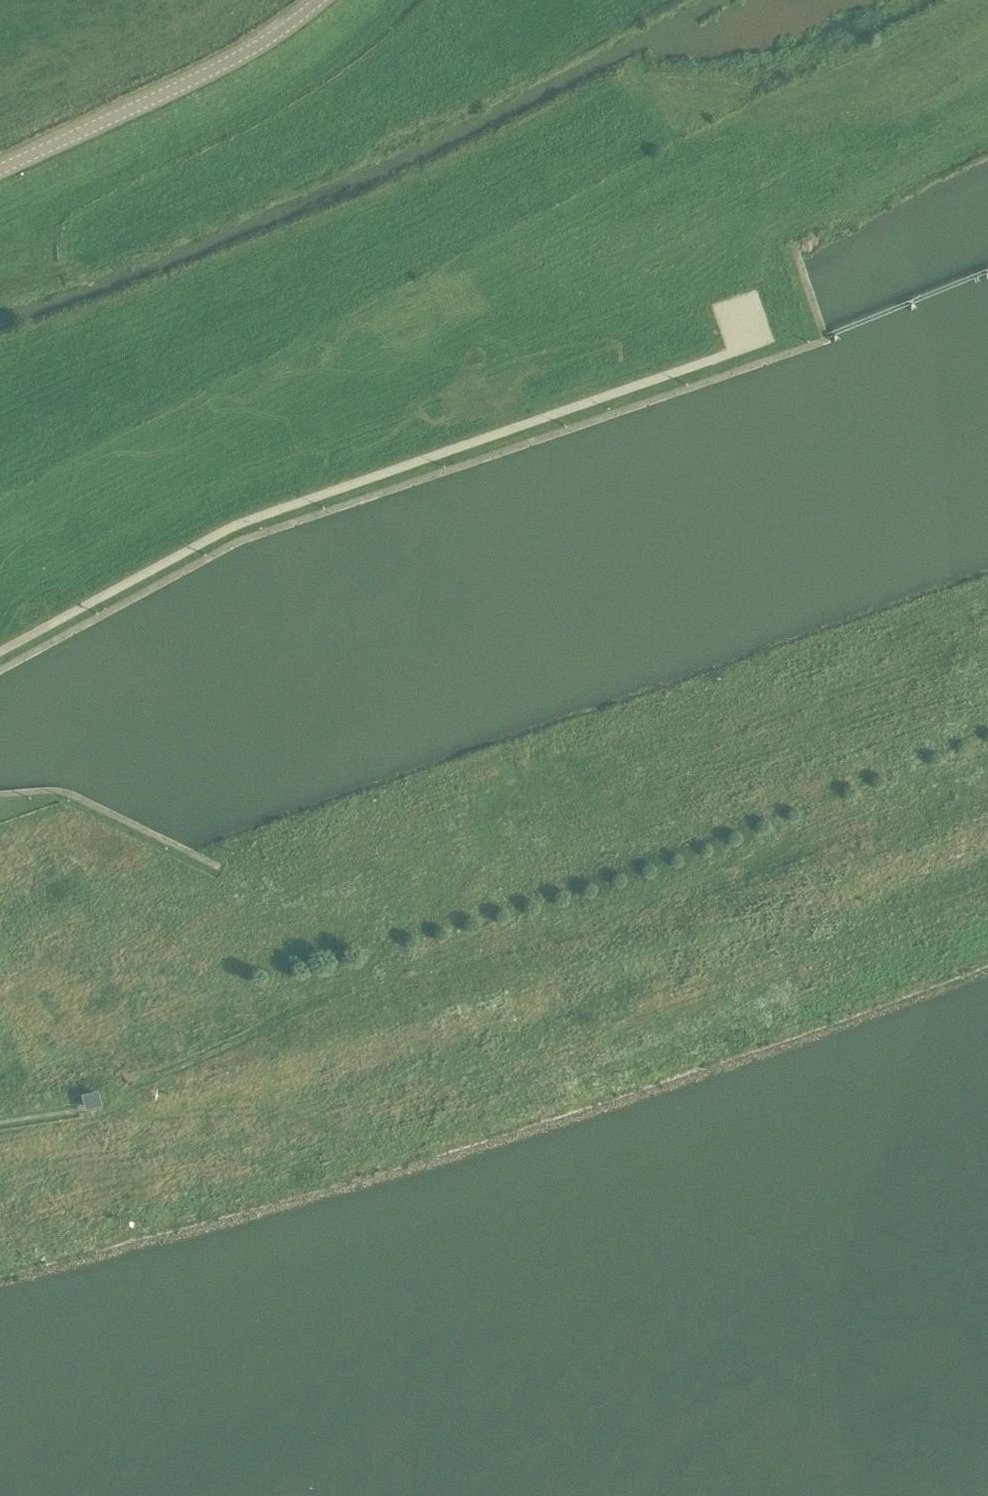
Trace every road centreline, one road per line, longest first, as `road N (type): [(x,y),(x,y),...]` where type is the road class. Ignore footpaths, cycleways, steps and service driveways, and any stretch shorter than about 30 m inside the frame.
road 1 (tertiary): [(0,167),(271,38),(316,0)]

